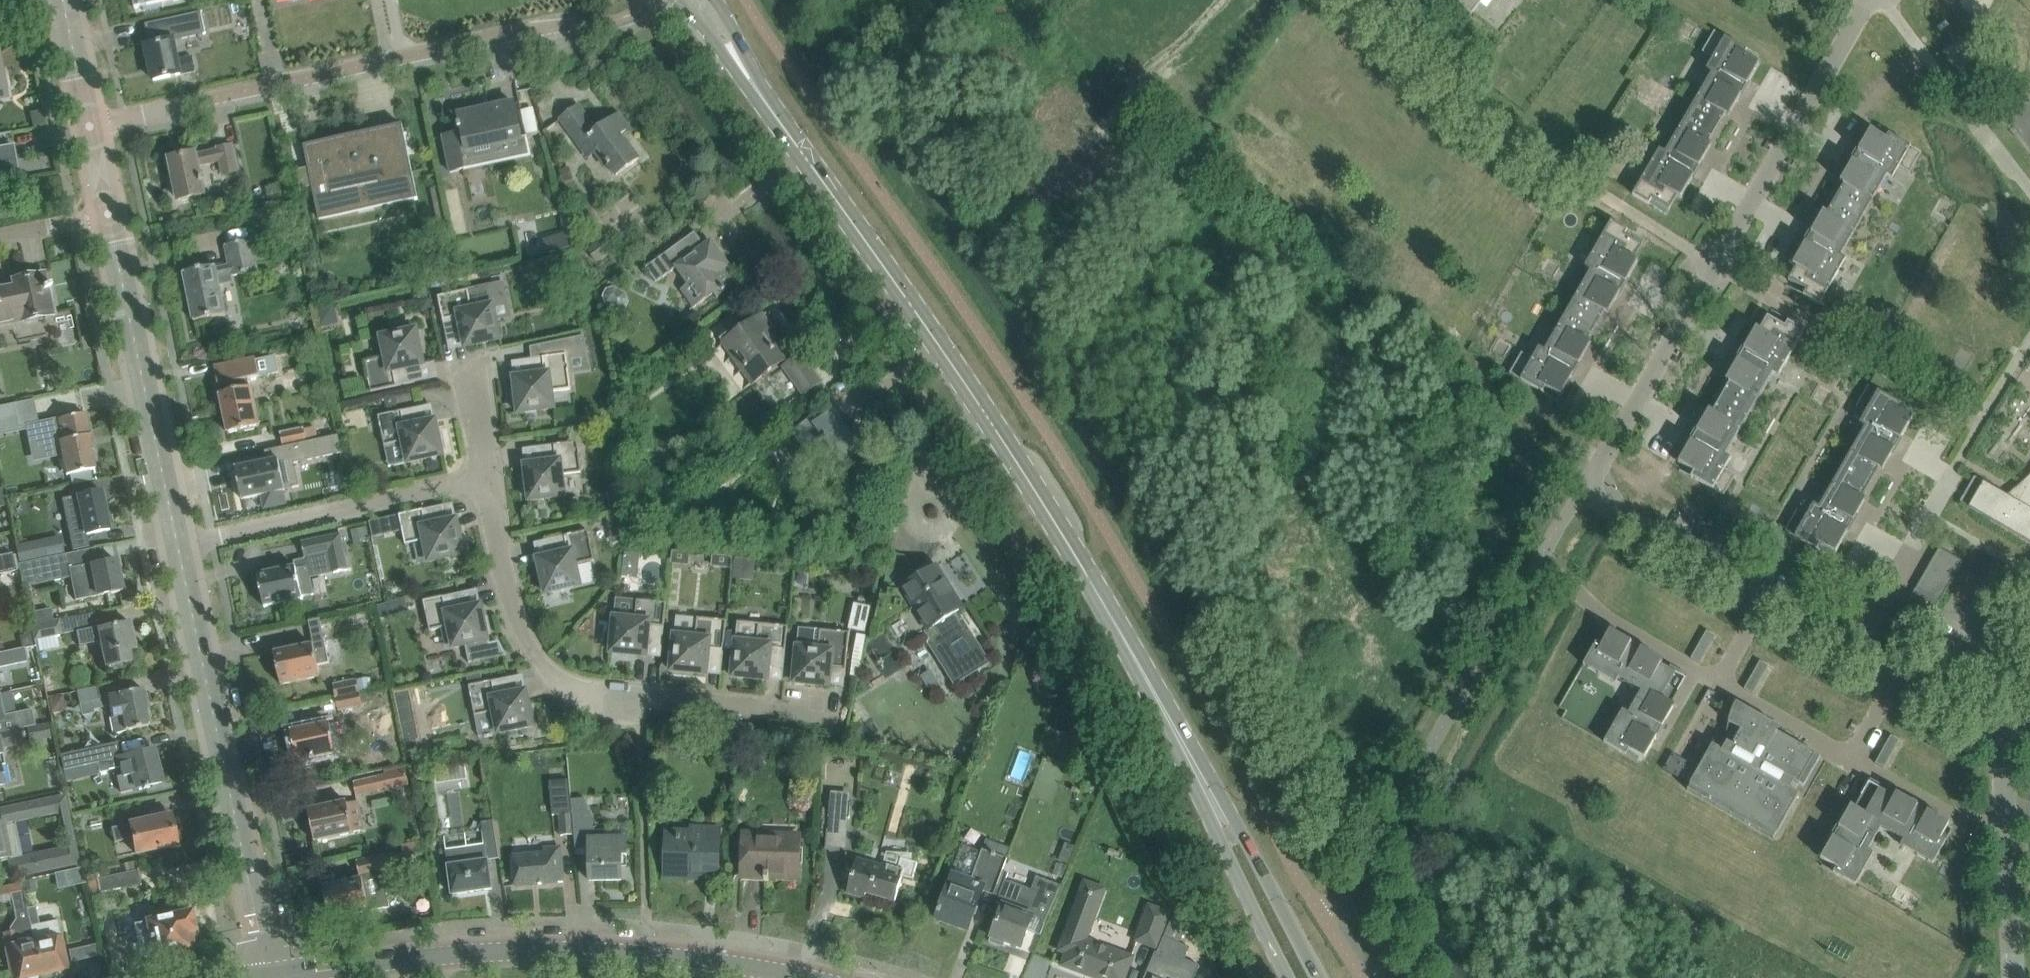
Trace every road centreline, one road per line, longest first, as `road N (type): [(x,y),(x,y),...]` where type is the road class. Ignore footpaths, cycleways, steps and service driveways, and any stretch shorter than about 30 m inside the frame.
road 1 (secondary): [(1139,667),(971,395),(796,146)]
road 2 (tertiary): [(773,972),(649,954),(518,950),(268,977)]
road 3 (residential): [(90,125),(534,29)]
road 4 (residential): [(268,977),(177,543)]
road 5 (unclassified): [(1715,266),(1468,111),(1367,9)]
road 6 (residential): [(768,707),(596,697),(559,686),(513,610),(485,480)]
road 7 (secondary): [(1318,977),(1169,705),(1139,667)]
road 8 (secondary): [(1139,667),(1152,708),(1287,977)]
road 9 (residential): [(177,543),(107,213)]
road 10 (residential): [(177,543),(485,480)]
road 11 (unclassified): [(1585,494),(1852,649)]
road 12 (unclassified): [(1977,425),(1715,266)]
road 13 (unclassified): [(1715,266),(1867,0)]
road 14 (unclassified): [(1585,494),(1715,266)]
road 15 (unclassified): [(1852,649),(1977,425)]
road 16 (residential): [(1999,727),(2013,977)]
road 17 (unclassified): [(2029,189),(1885,0)]
road 18 (secondary): [(673,0),(796,146)]
road 19 (secondary): [(796,146),(716,0)]
road 20 (unclassified): [(1852,649),(1999,727)]
road 21 (residential): [(90,125),(63,0)]

